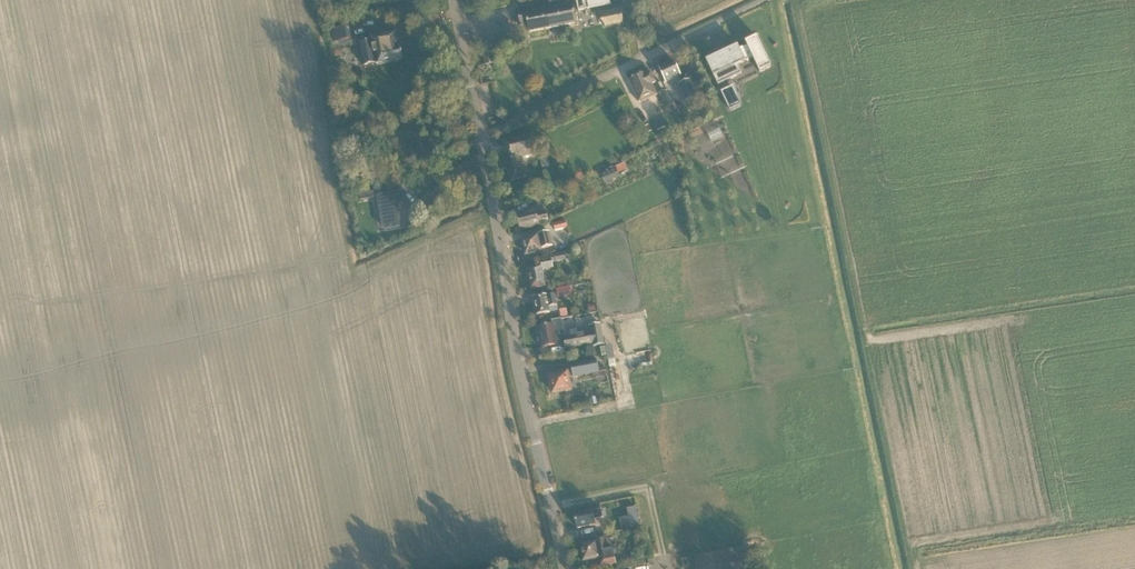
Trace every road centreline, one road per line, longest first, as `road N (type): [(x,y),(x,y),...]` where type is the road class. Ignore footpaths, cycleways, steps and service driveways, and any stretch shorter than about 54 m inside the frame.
road 1 (residential): [(563,568),(524,406),(479,139)]
road 2 (residential): [(479,139),(766,0)]
road 3 (residential): [(479,139),(453,0)]

